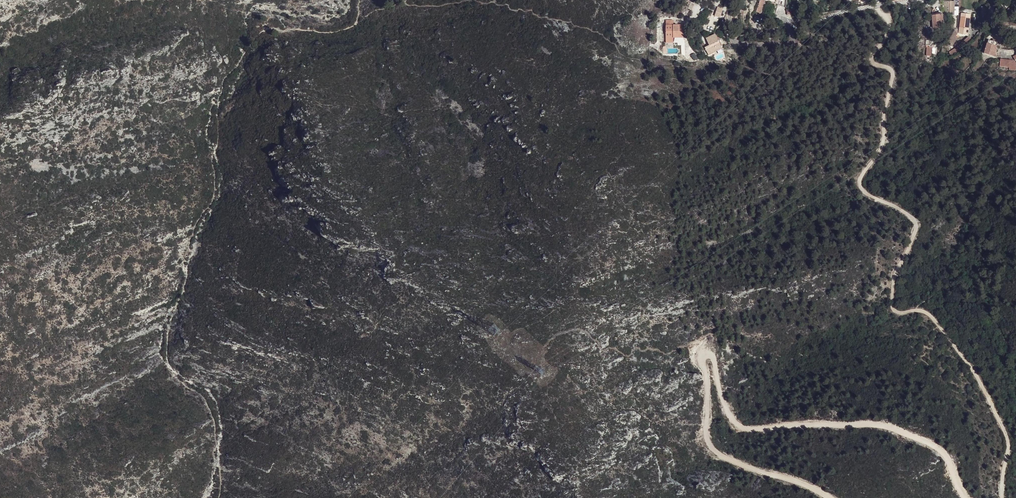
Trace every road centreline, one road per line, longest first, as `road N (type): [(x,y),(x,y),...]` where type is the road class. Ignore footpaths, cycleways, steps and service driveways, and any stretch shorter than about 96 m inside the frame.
road 1 (track): [(876,7),(889,33),(870,55),(892,73),(880,152),(860,189),(915,222),(893,280),(892,309),(934,319),(1007,438),(1002,497)]
road 2 (track): [(965,497),(947,456),(882,427),(742,428),(724,403),(714,361),(703,358),(706,435),(717,456),(829,497)]
road 3 (unclassified): [(925,0),(792,20),(787,45),(737,43),(728,17)]

